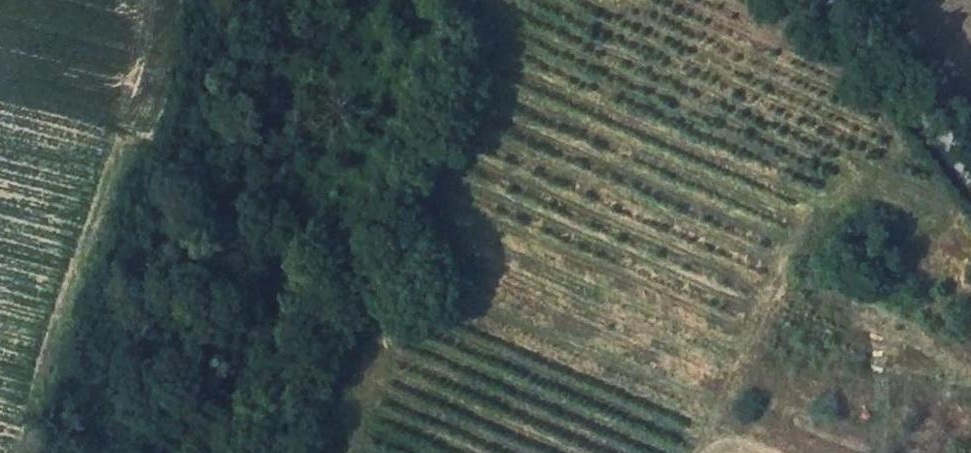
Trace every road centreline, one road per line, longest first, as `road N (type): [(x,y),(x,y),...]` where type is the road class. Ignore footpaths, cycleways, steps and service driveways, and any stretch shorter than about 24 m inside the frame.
road 1 (unclassified): [(970,178),(808,0)]

